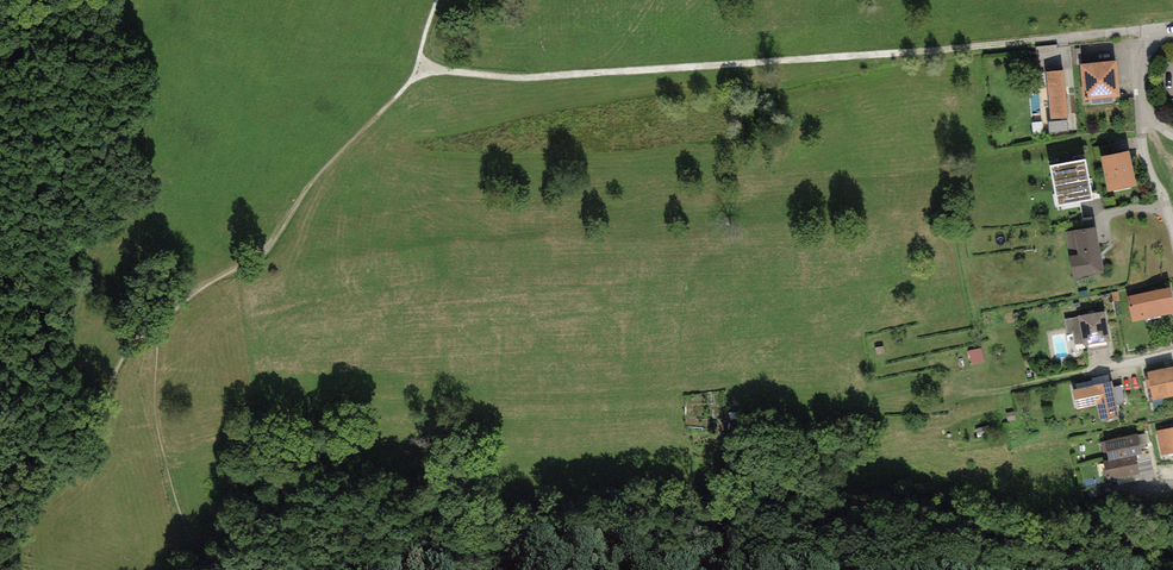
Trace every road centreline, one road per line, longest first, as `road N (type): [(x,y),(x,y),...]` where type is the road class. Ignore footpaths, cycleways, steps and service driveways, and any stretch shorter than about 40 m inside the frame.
road 1 (track): [(1172,25),(516,80),(419,69)]
road 2 (track): [(419,69),(325,161),(251,268),(218,281),(156,335)]
road 3 (track): [(0,522),(92,455),(120,367),(156,335)]
road 4 (residential): [(1135,108),(1140,164),(1167,218),(1172,253)]

